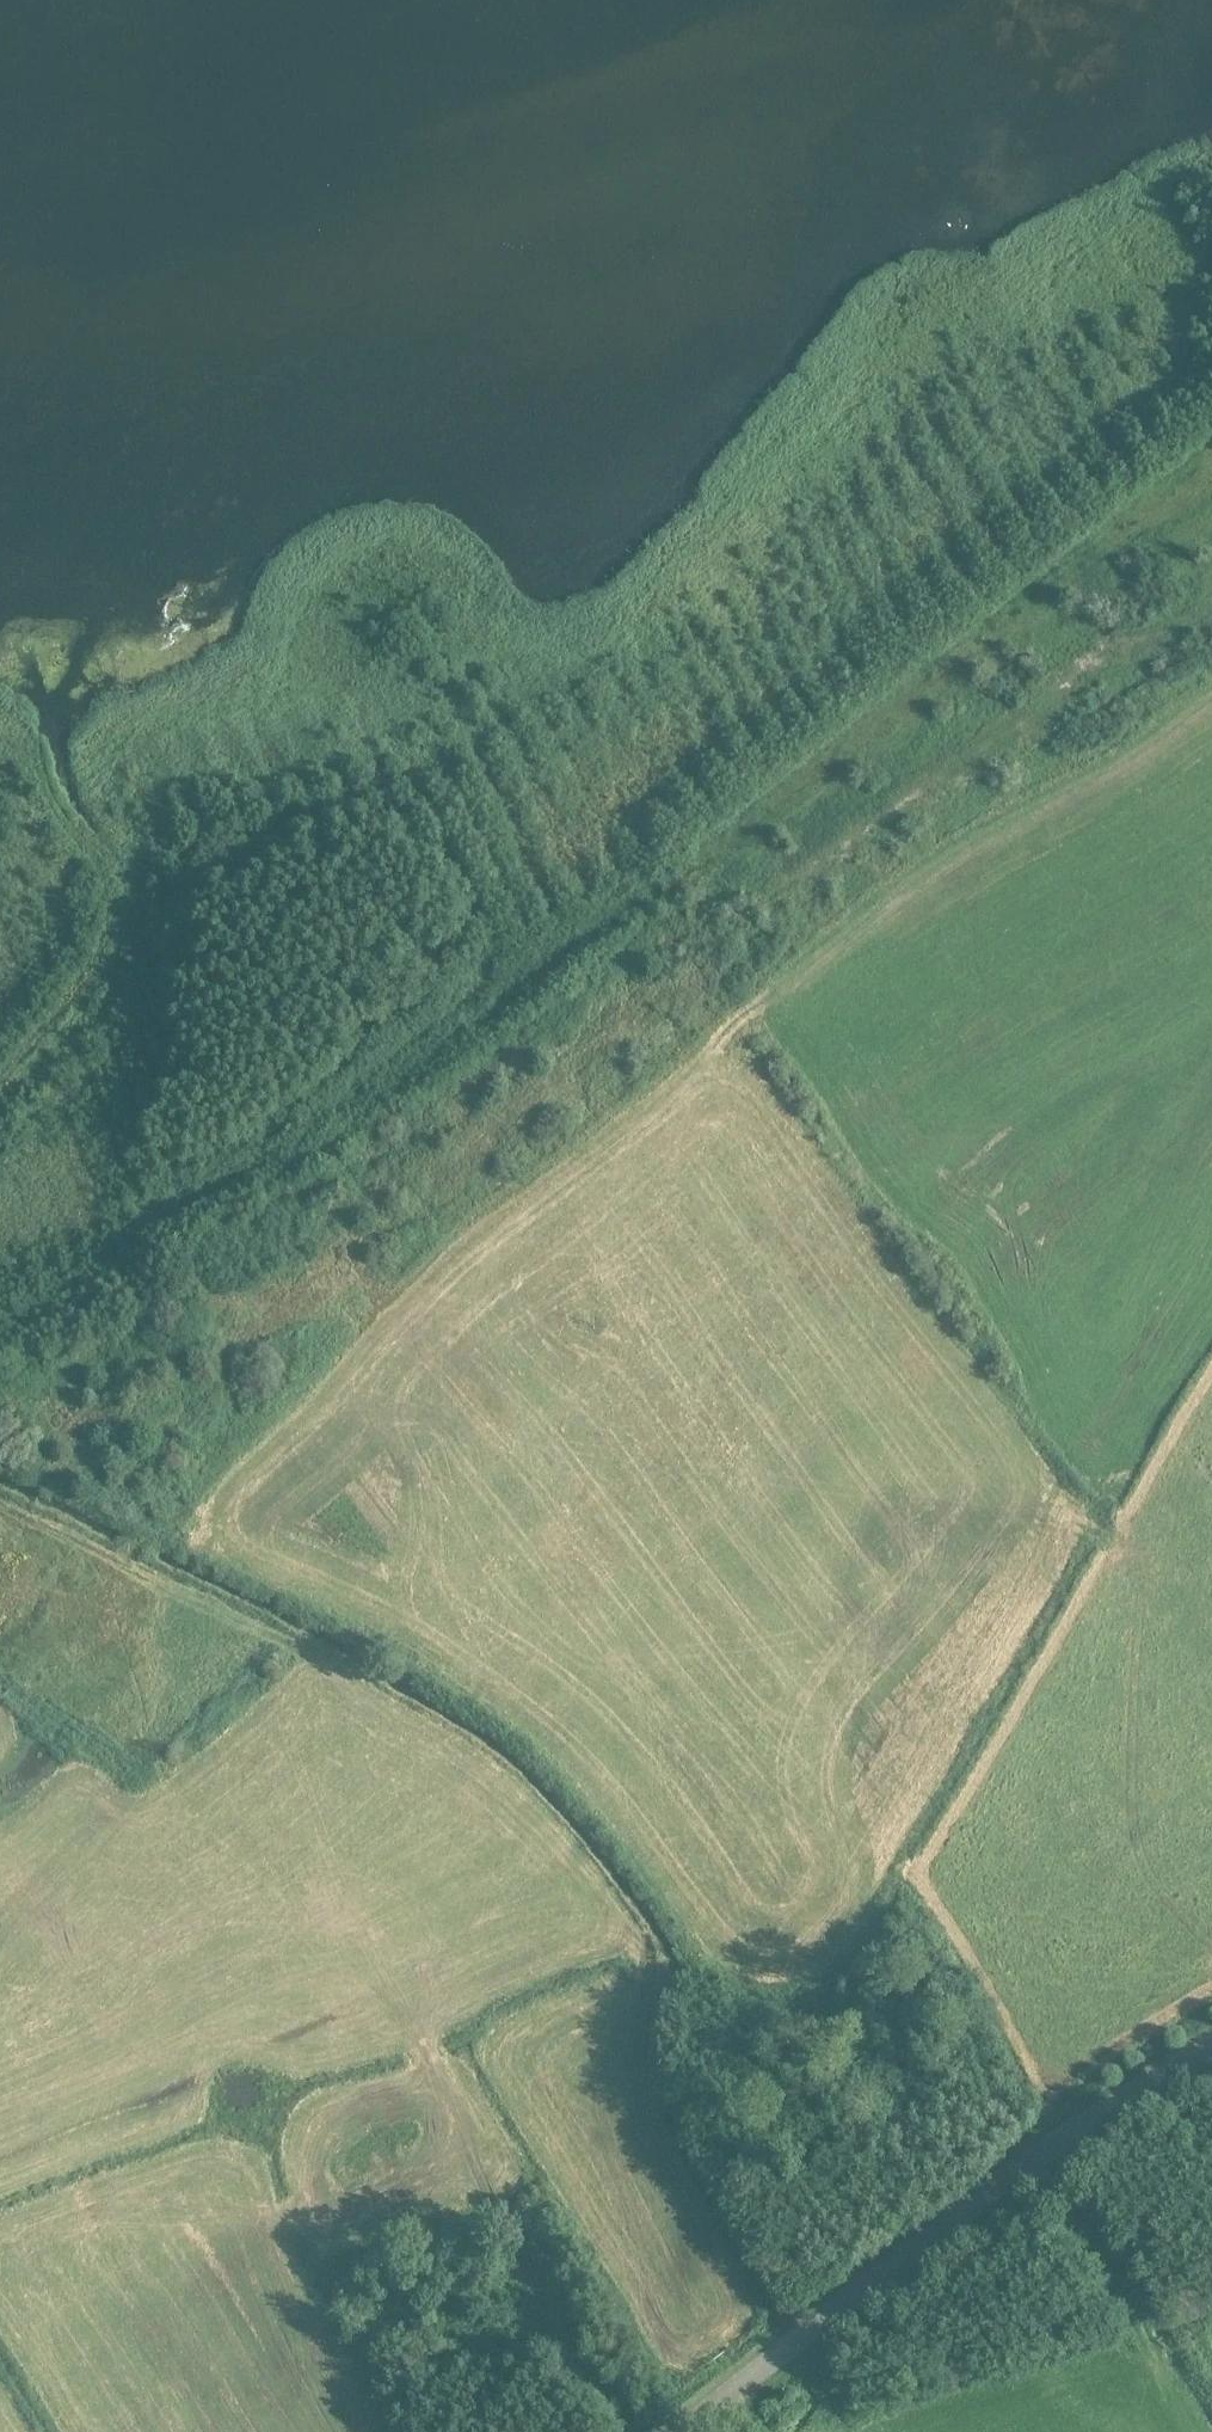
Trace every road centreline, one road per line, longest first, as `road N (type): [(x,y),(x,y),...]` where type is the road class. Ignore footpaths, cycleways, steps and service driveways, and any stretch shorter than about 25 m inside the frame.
road 1 (unclassified): [(672,2431),(956,2213),(1166,2074),(1211,2052)]

